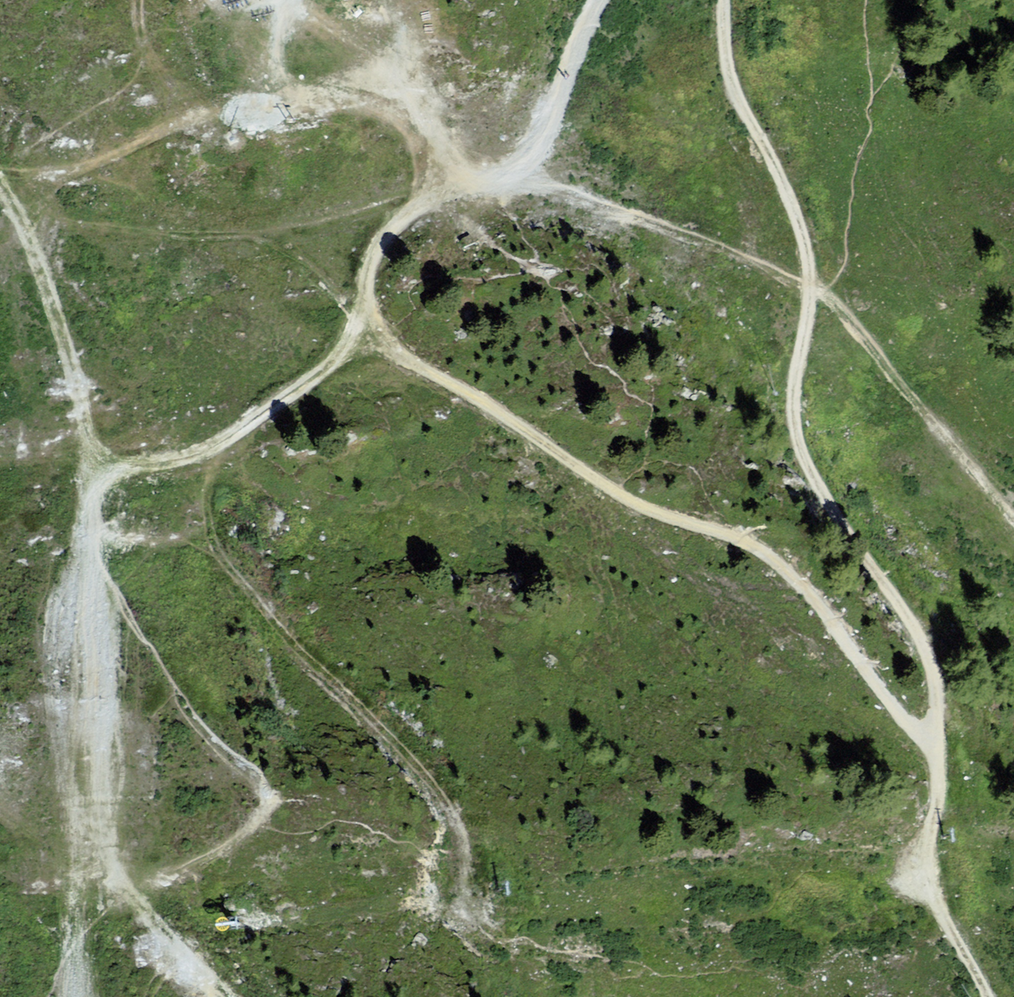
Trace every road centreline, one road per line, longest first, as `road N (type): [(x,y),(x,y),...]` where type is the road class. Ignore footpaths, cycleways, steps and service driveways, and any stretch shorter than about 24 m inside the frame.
road 1 (track): [(215,996),(129,897),(73,793),(71,644),(88,501),(133,468),(219,446),(326,372),(357,328),(365,280),(386,233),(416,208),(510,171),(537,146),(598,0)]
road 2 (track): [(986,996),(930,890),(925,853),(937,762),(931,680),(914,635),(804,477),(790,416),(810,289),(804,245),(731,94),(732,0)]
road 3 (track): [(937,762),(799,578),(760,545),(616,496),(482,400),(357,328)]
road 4 (track): [(510,171),(810,289),(843,315),(1013,527)]
road 5 (track): [(459,901),(463,849),(449,808),(411,759),(279,629),(214,548),(202,504),(219,446)]
road 6 (track): [(0,167),(65,176),(208,114),(278,98),(430,117)]
road 7 (track): [(88,501),(90,437),(76,377),(31,243),(0,192)]
road 8 (track): [(293,0),(430,117),(465,184)]
road 9 (track): [(208,114),(148,62),(138,0)]

